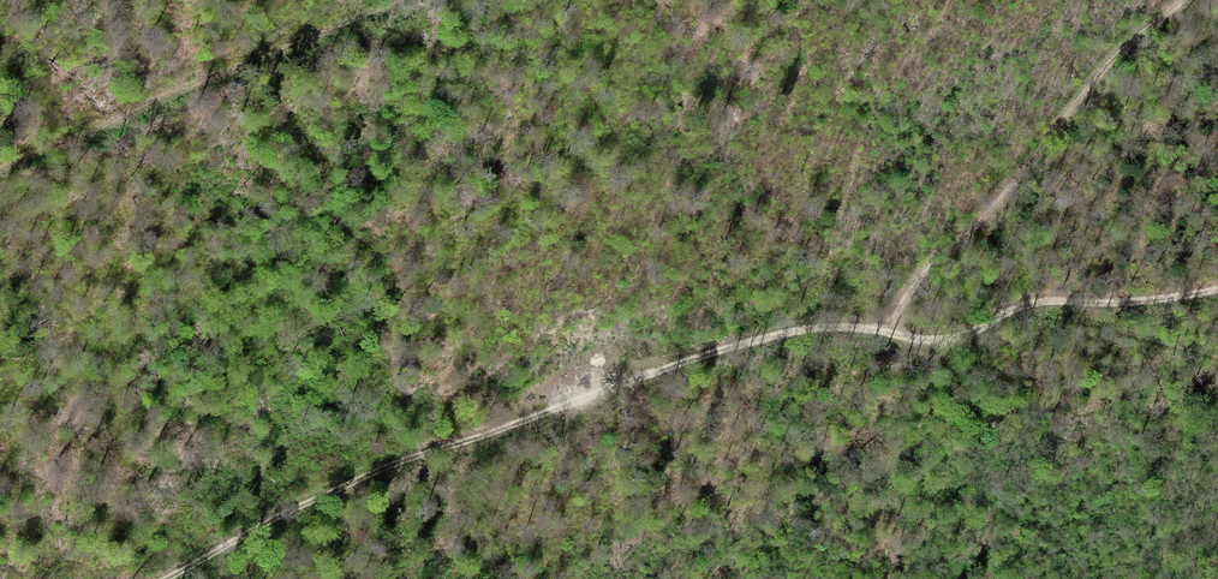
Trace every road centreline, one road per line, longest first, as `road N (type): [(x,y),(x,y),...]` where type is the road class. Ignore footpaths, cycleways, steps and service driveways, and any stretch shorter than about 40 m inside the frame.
road 1 (track): [(171,578),(366,470),(632,369),(818,319),(1217,279)]
road 2 (track): [(397,0),(0,173)]
road 3 (track): [(911,311),(1187,0)]

